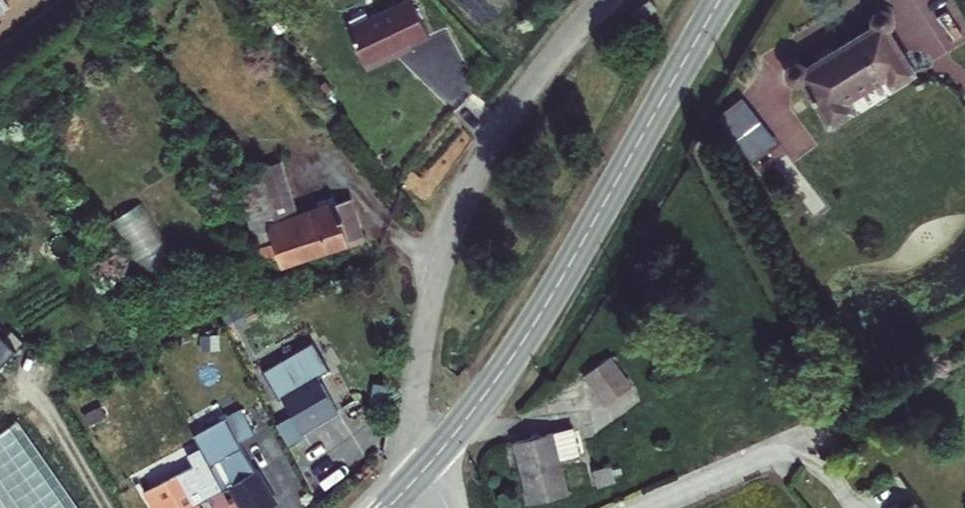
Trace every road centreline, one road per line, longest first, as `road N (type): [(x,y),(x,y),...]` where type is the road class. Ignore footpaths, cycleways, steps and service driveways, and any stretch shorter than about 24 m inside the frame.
road 1 (tertiary): [(719,0),(551,297),(432,462)]

